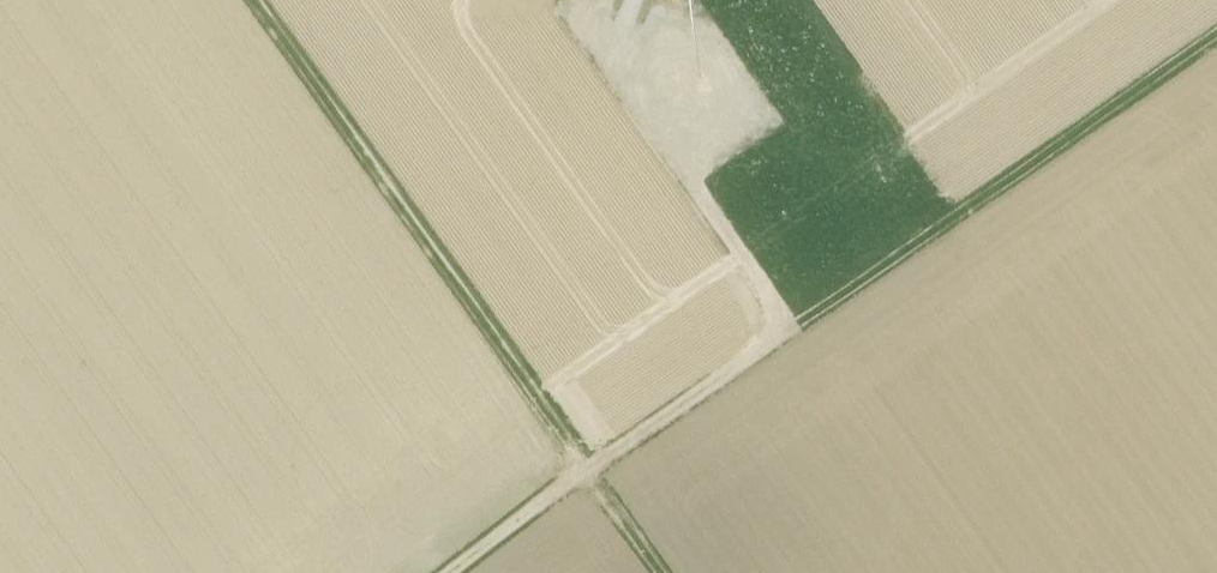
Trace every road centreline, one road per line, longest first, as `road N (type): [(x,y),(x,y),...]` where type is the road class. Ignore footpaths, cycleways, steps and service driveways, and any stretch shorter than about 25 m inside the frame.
road 1 (track): [(257,0),(590,466)]
road 2 (track): [(590,466),(773,338),(804,209),(703,51)]
road 3 (track): [(773,338),(1216,28)]
road 4 (track): [(590,466),(453,572)]
road 5 (track): [(590,466),(667,572)]

